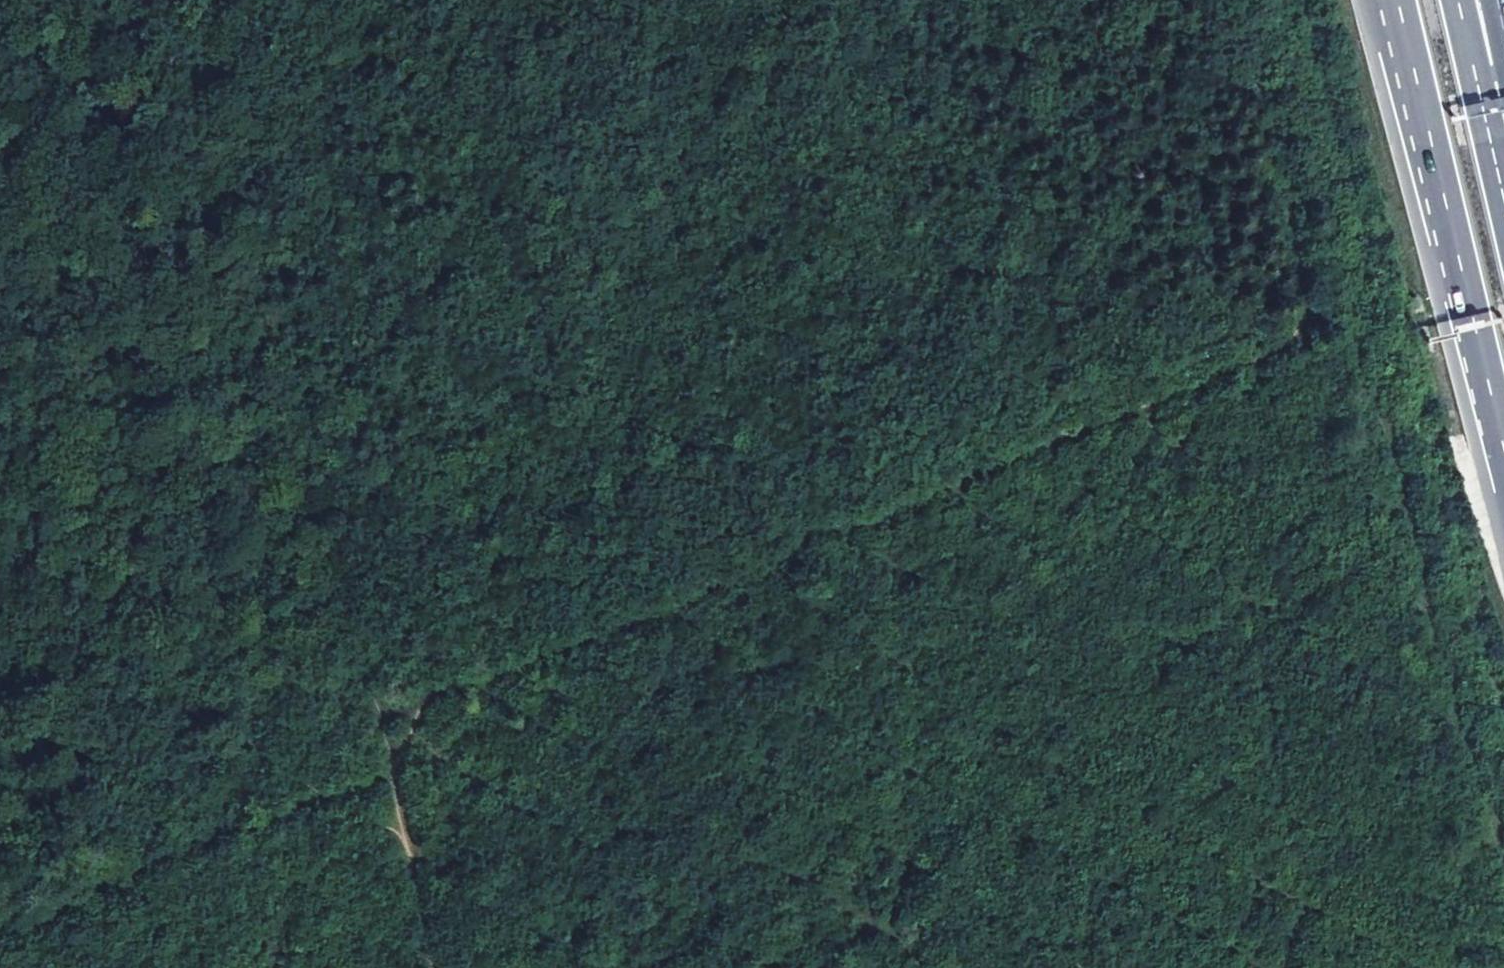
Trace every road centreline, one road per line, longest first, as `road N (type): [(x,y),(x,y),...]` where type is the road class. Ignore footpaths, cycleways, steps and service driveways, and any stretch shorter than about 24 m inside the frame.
road 1 (motorway): [(1399,0),(1503,443)]

